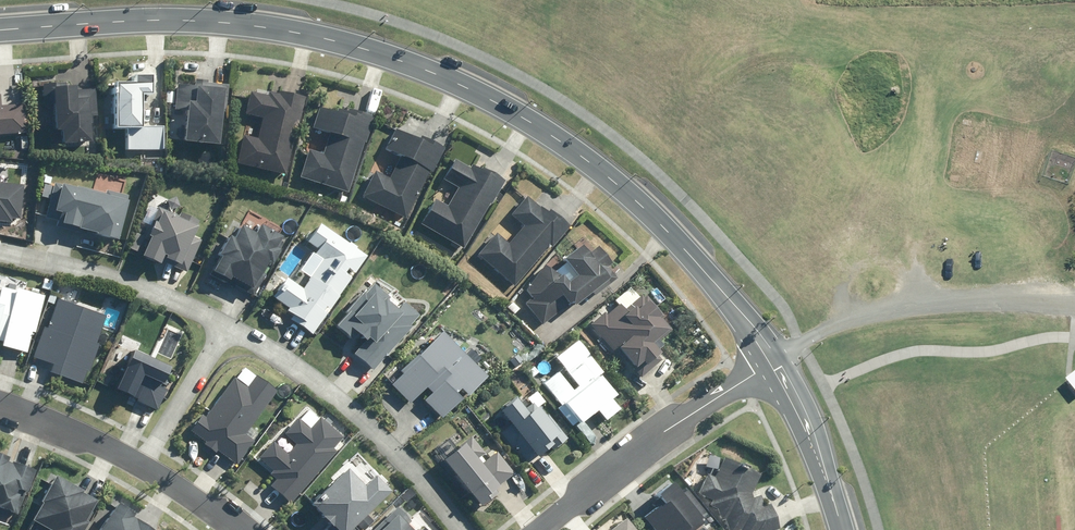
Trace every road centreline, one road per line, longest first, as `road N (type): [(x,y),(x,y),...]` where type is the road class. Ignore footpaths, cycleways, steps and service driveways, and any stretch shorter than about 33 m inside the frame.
road 1 (secondary): [(768,361),(665,228),(529,118),(458,81),(365,47),(242,23),(0,31)]
road 2 (residential): [(224,323),(290,361),(343,407),(458,529)]
road 3 (residential): [(535,529),(657,434),(768,361)]
road 4 (residential): [(0,250),(158,293),(224,323)]
road 5 (secondary): [(838,529),(807,434),(768,361)]
road 6 (residential): [(224,323),(144,462)]
road 7 (residential): [(0,403),(144,462)]

